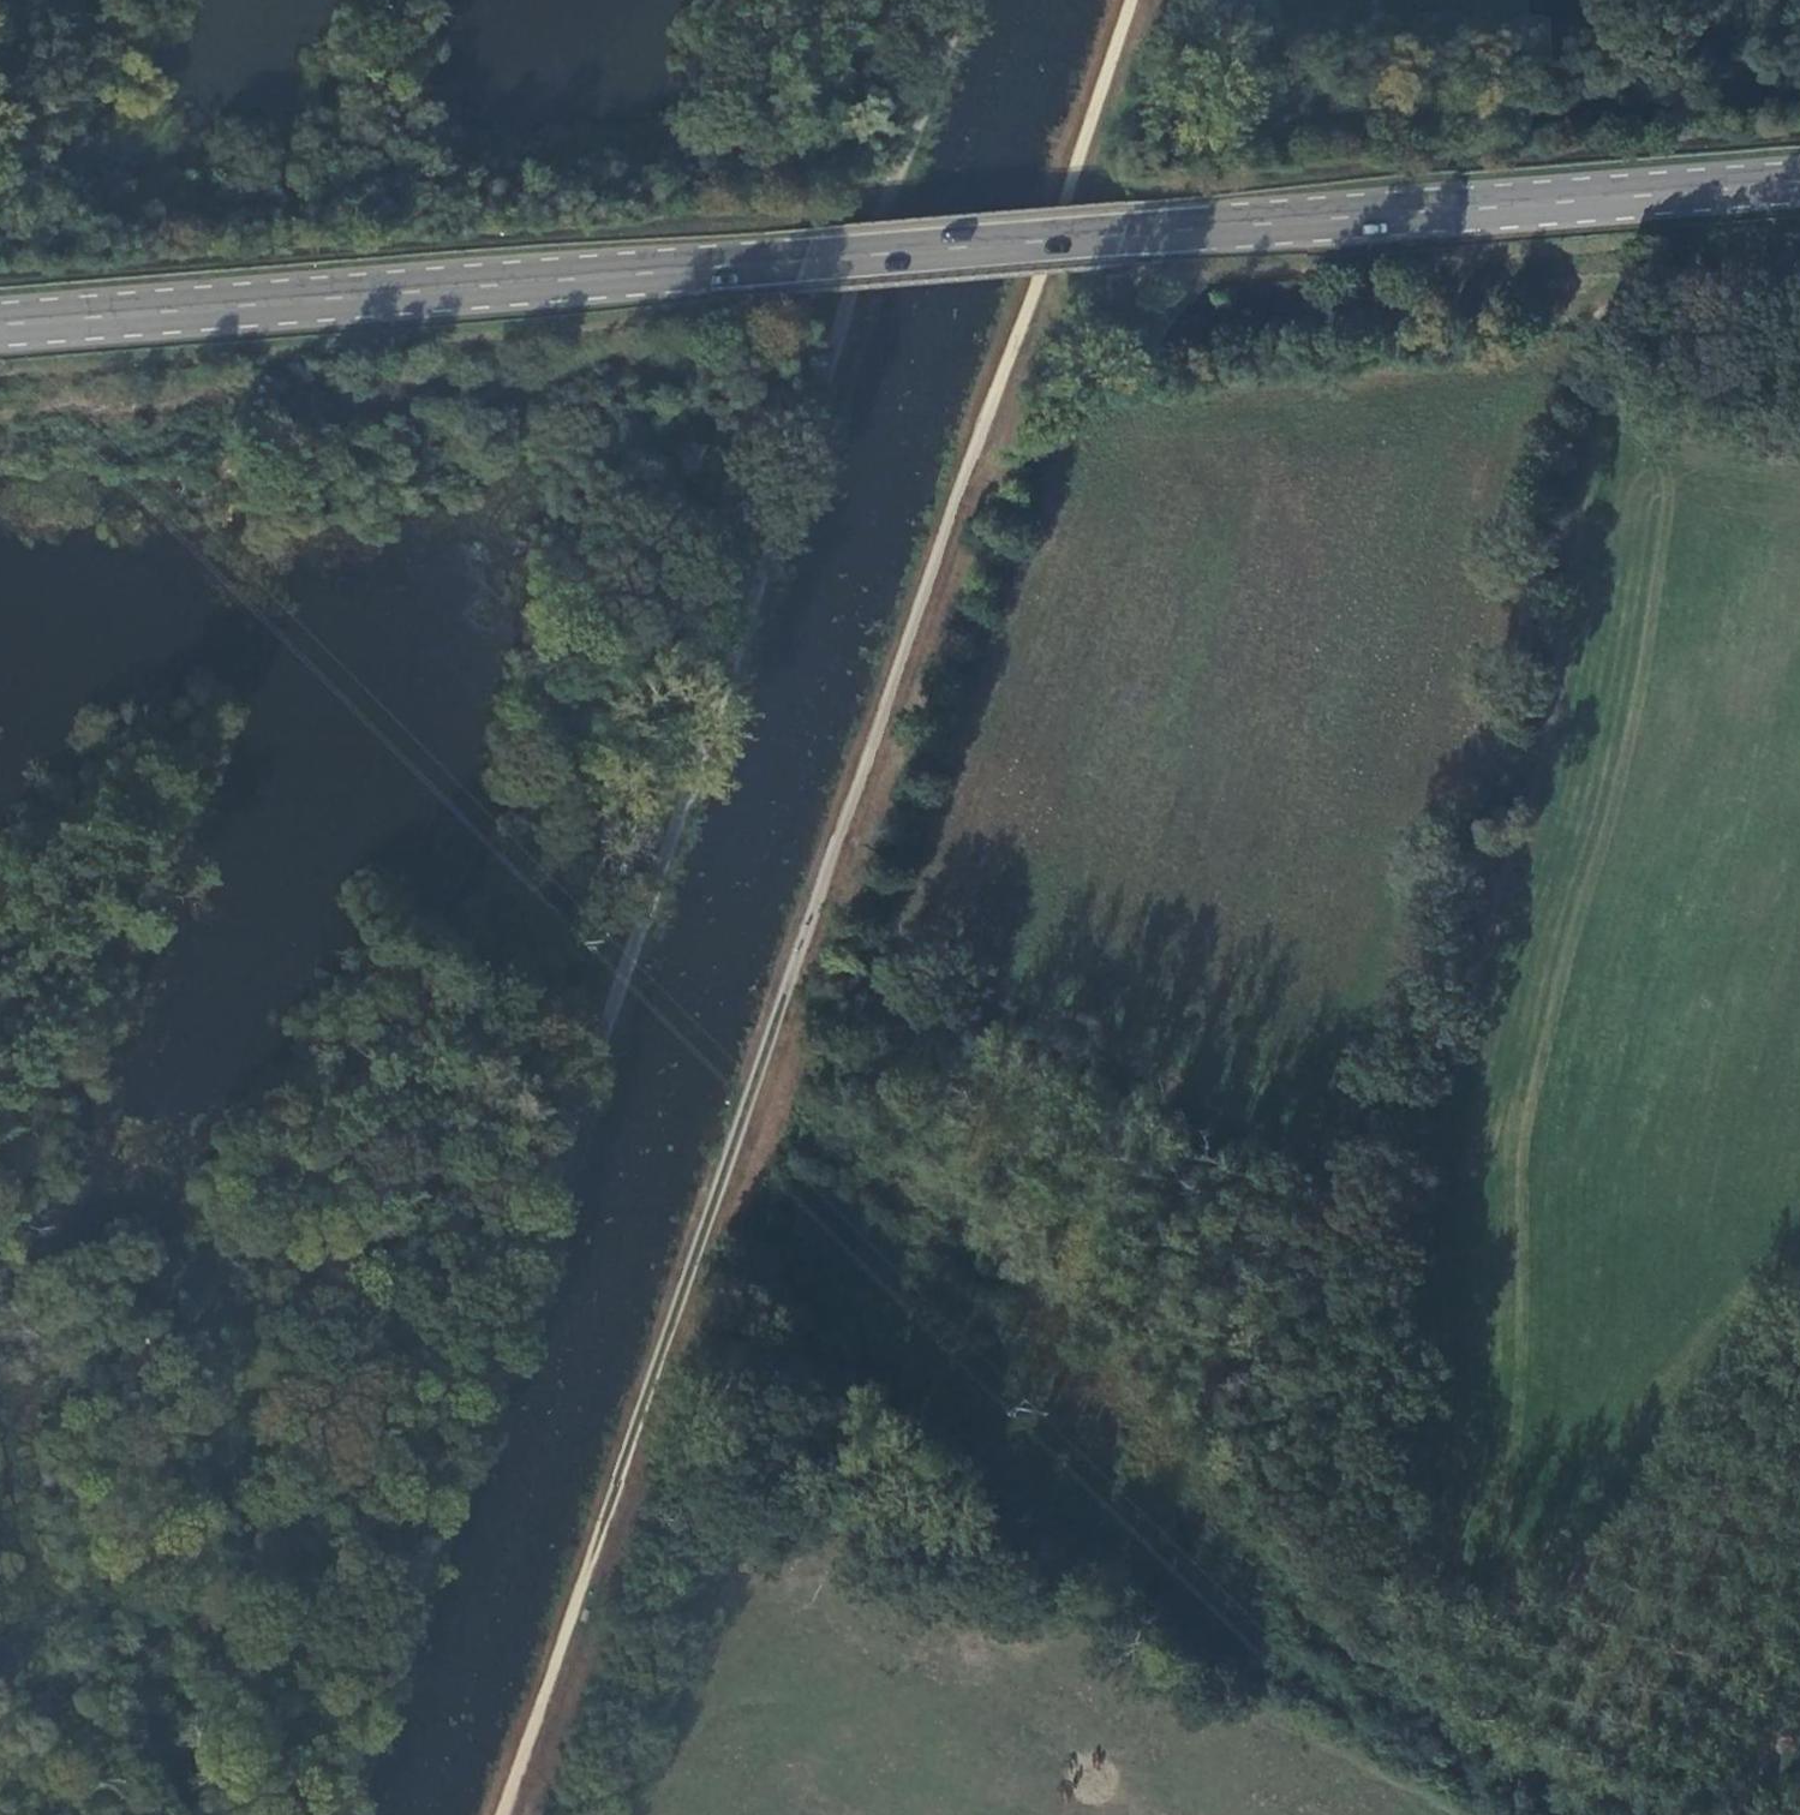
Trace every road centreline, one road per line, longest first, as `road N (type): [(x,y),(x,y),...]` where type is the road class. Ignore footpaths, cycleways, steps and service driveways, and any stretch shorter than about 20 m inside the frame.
road 1 (primary): [(0,325),(1799,184)]

